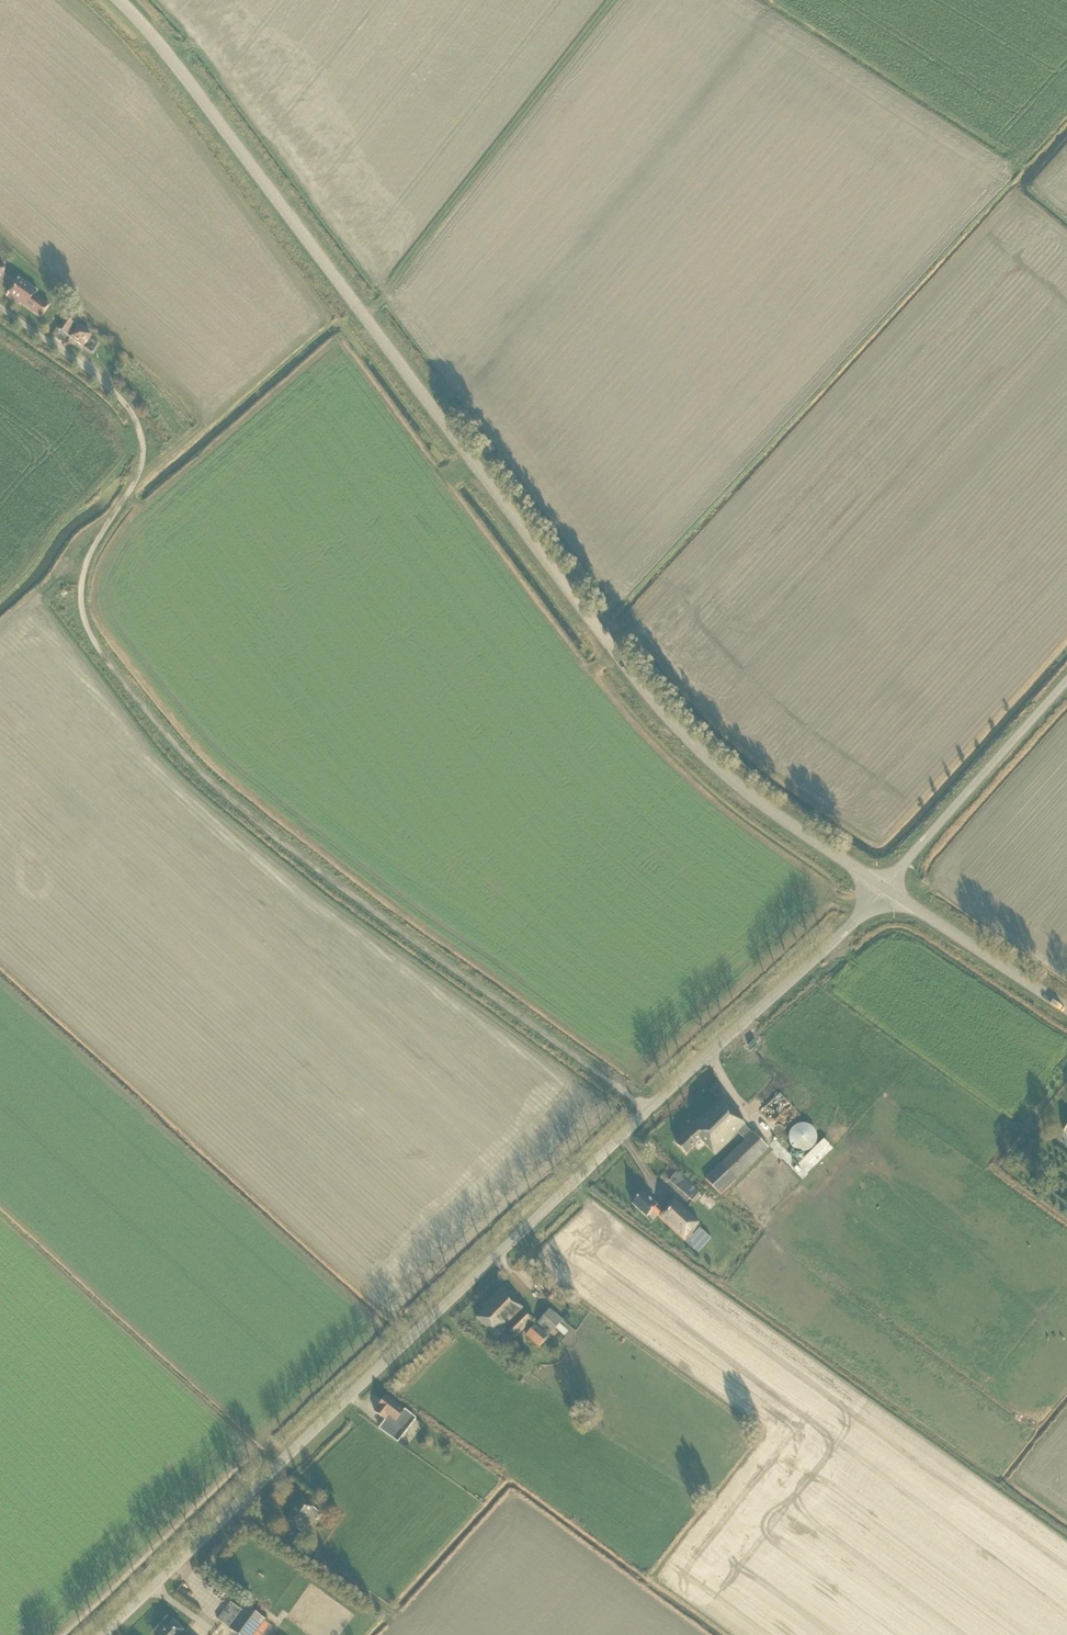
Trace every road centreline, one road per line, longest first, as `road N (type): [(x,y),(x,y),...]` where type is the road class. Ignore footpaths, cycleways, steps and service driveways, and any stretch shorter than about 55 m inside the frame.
road 1 (tertiary): [(884,889),(735,786),(660,711),(178,68),(118,0)]
road 2 (unclassified): [(100,1634),(884,889)]
road 3 (track): [(650,1109),(287,847),(152,718),(96,646),(81,599),(94,546),(137,479)]
road 4 (unclassified): [(884,889),(1066,681)]
road 5 (unclassified): [(137,479),(143,439),(120,398),(0,308)]
road 6 (tertiary): [(1066,1009),(884,889)]

